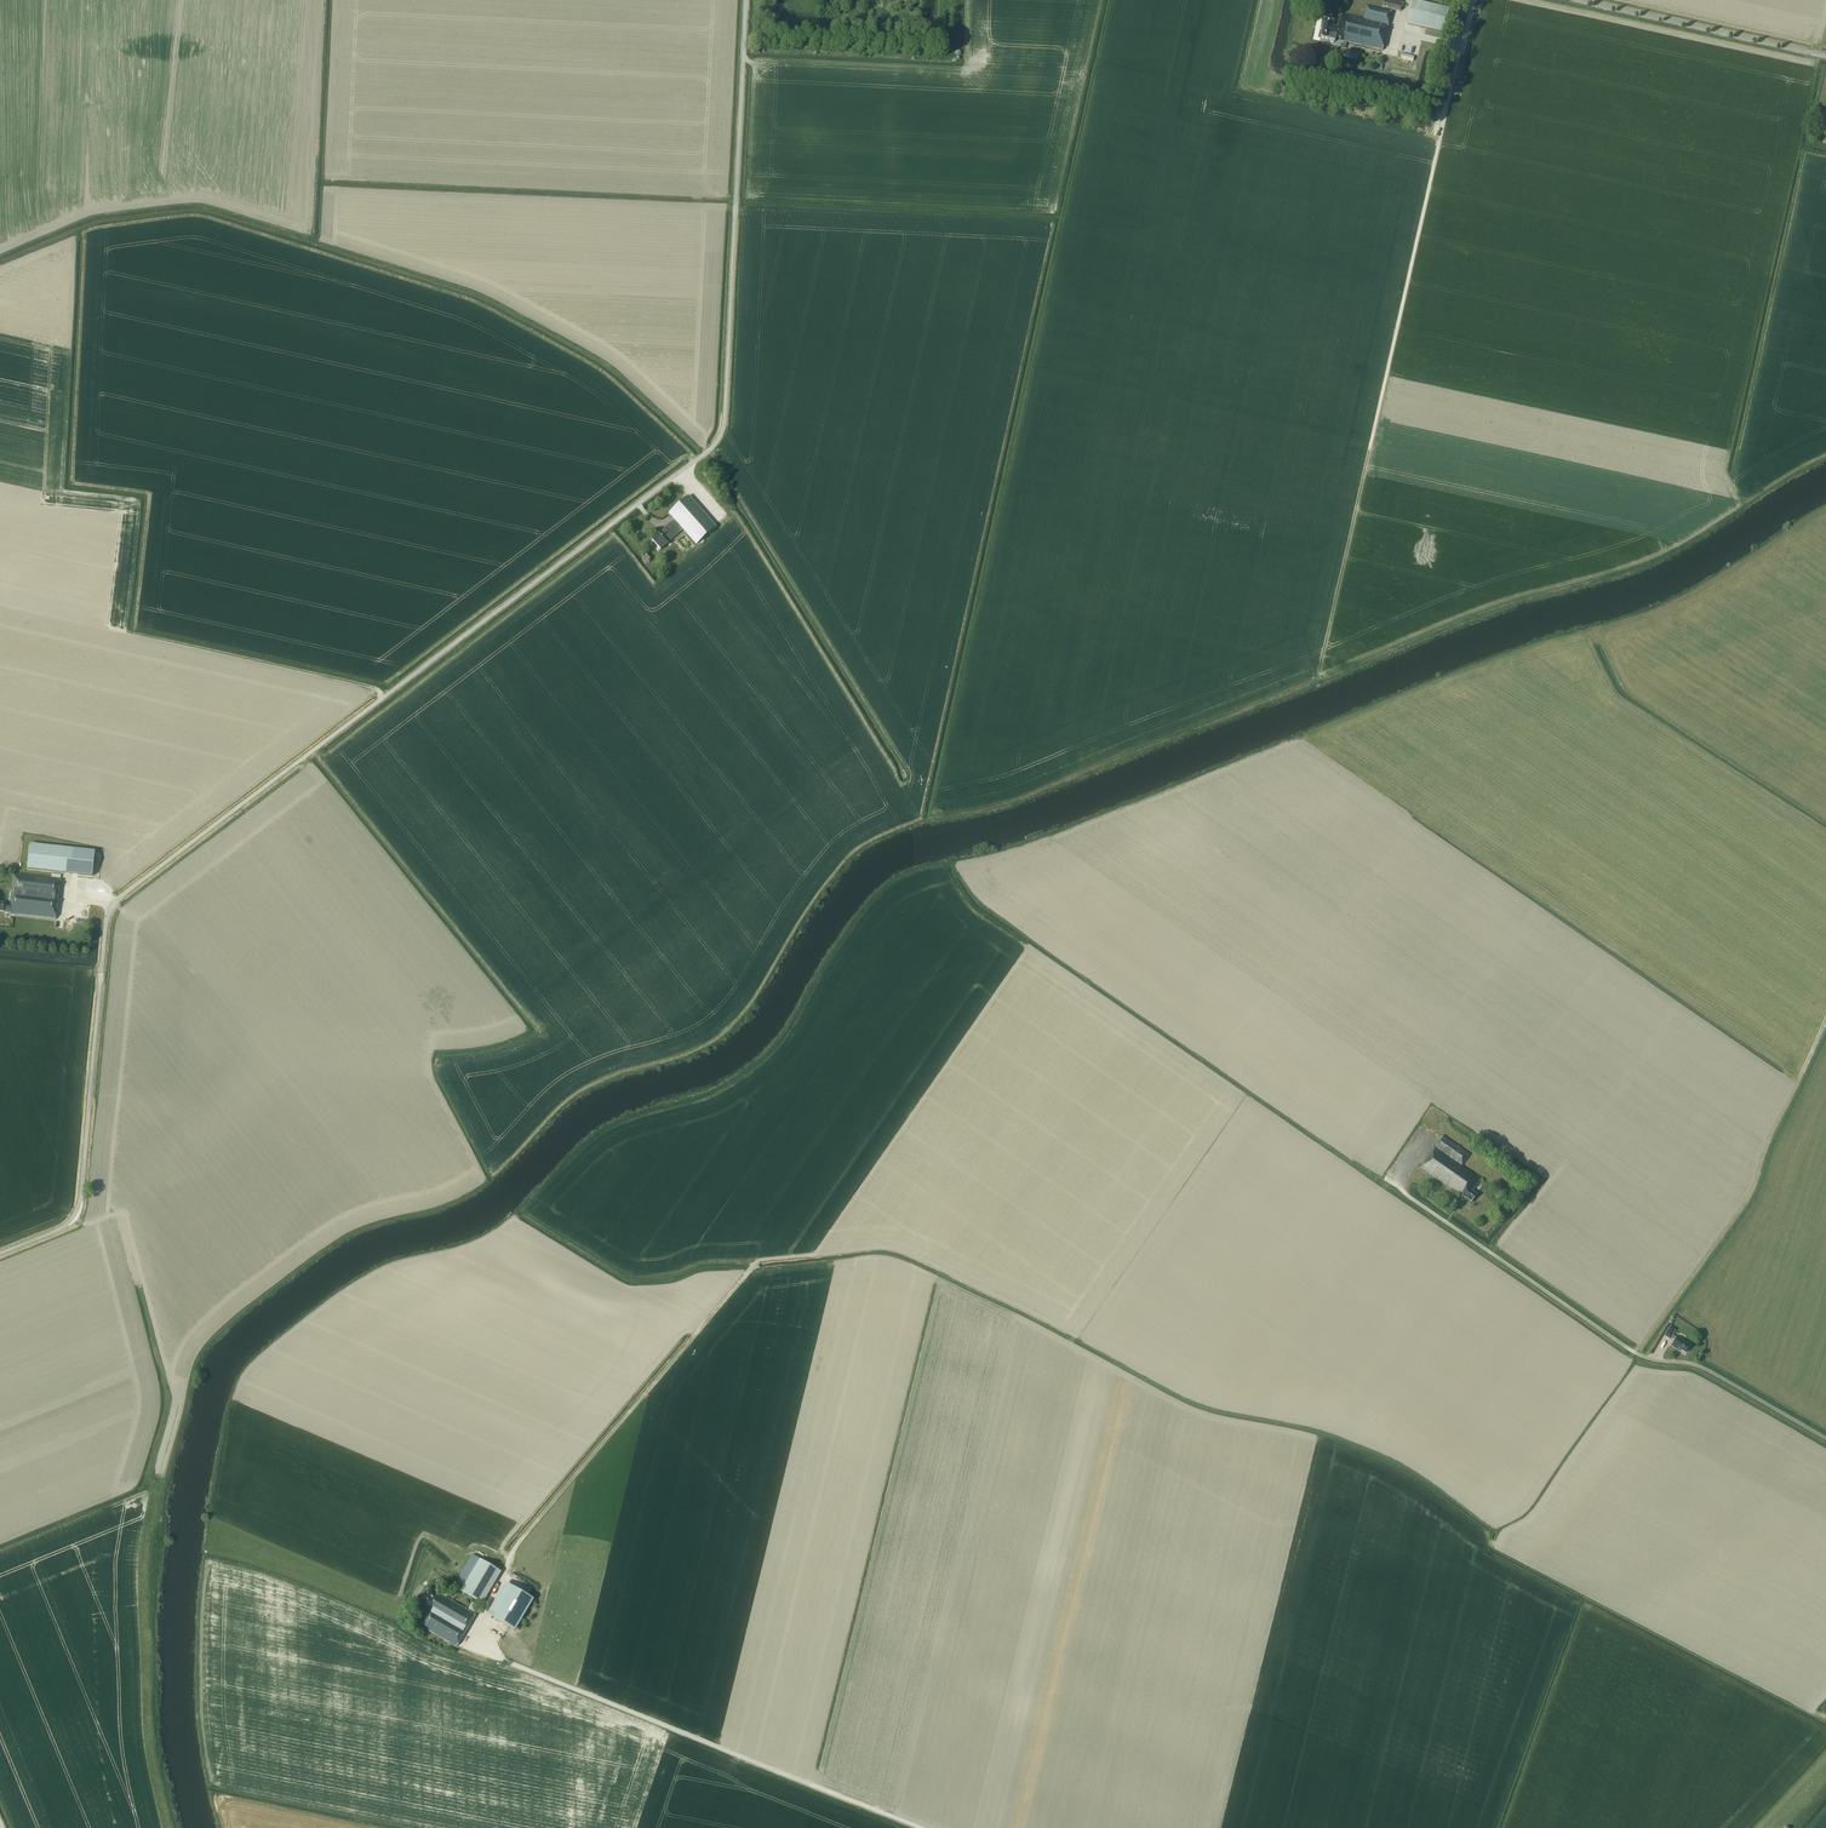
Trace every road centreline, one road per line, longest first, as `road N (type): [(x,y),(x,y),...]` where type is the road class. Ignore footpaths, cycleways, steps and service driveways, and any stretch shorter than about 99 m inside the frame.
road 1 (unclassified): [(0,1253),(68,1223),(80,1200),(105,931),(118,898),(716,442),(725,419),(746,0)]
road 2 (unclassified): [(1581,0),(1825,55)]

